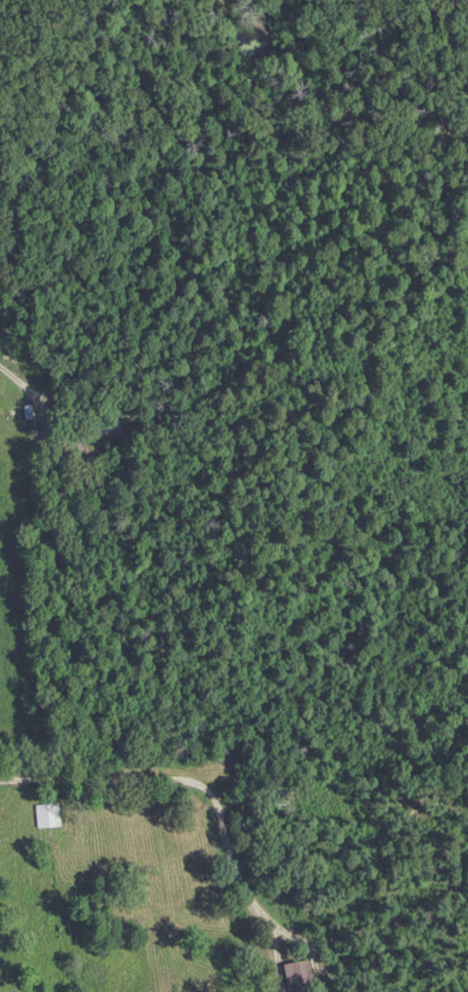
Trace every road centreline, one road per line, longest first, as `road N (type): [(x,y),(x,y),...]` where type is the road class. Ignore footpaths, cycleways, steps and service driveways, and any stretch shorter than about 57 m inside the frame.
road 1 (residential): [(0,779),(178,780),(212,792),(281,952)]

